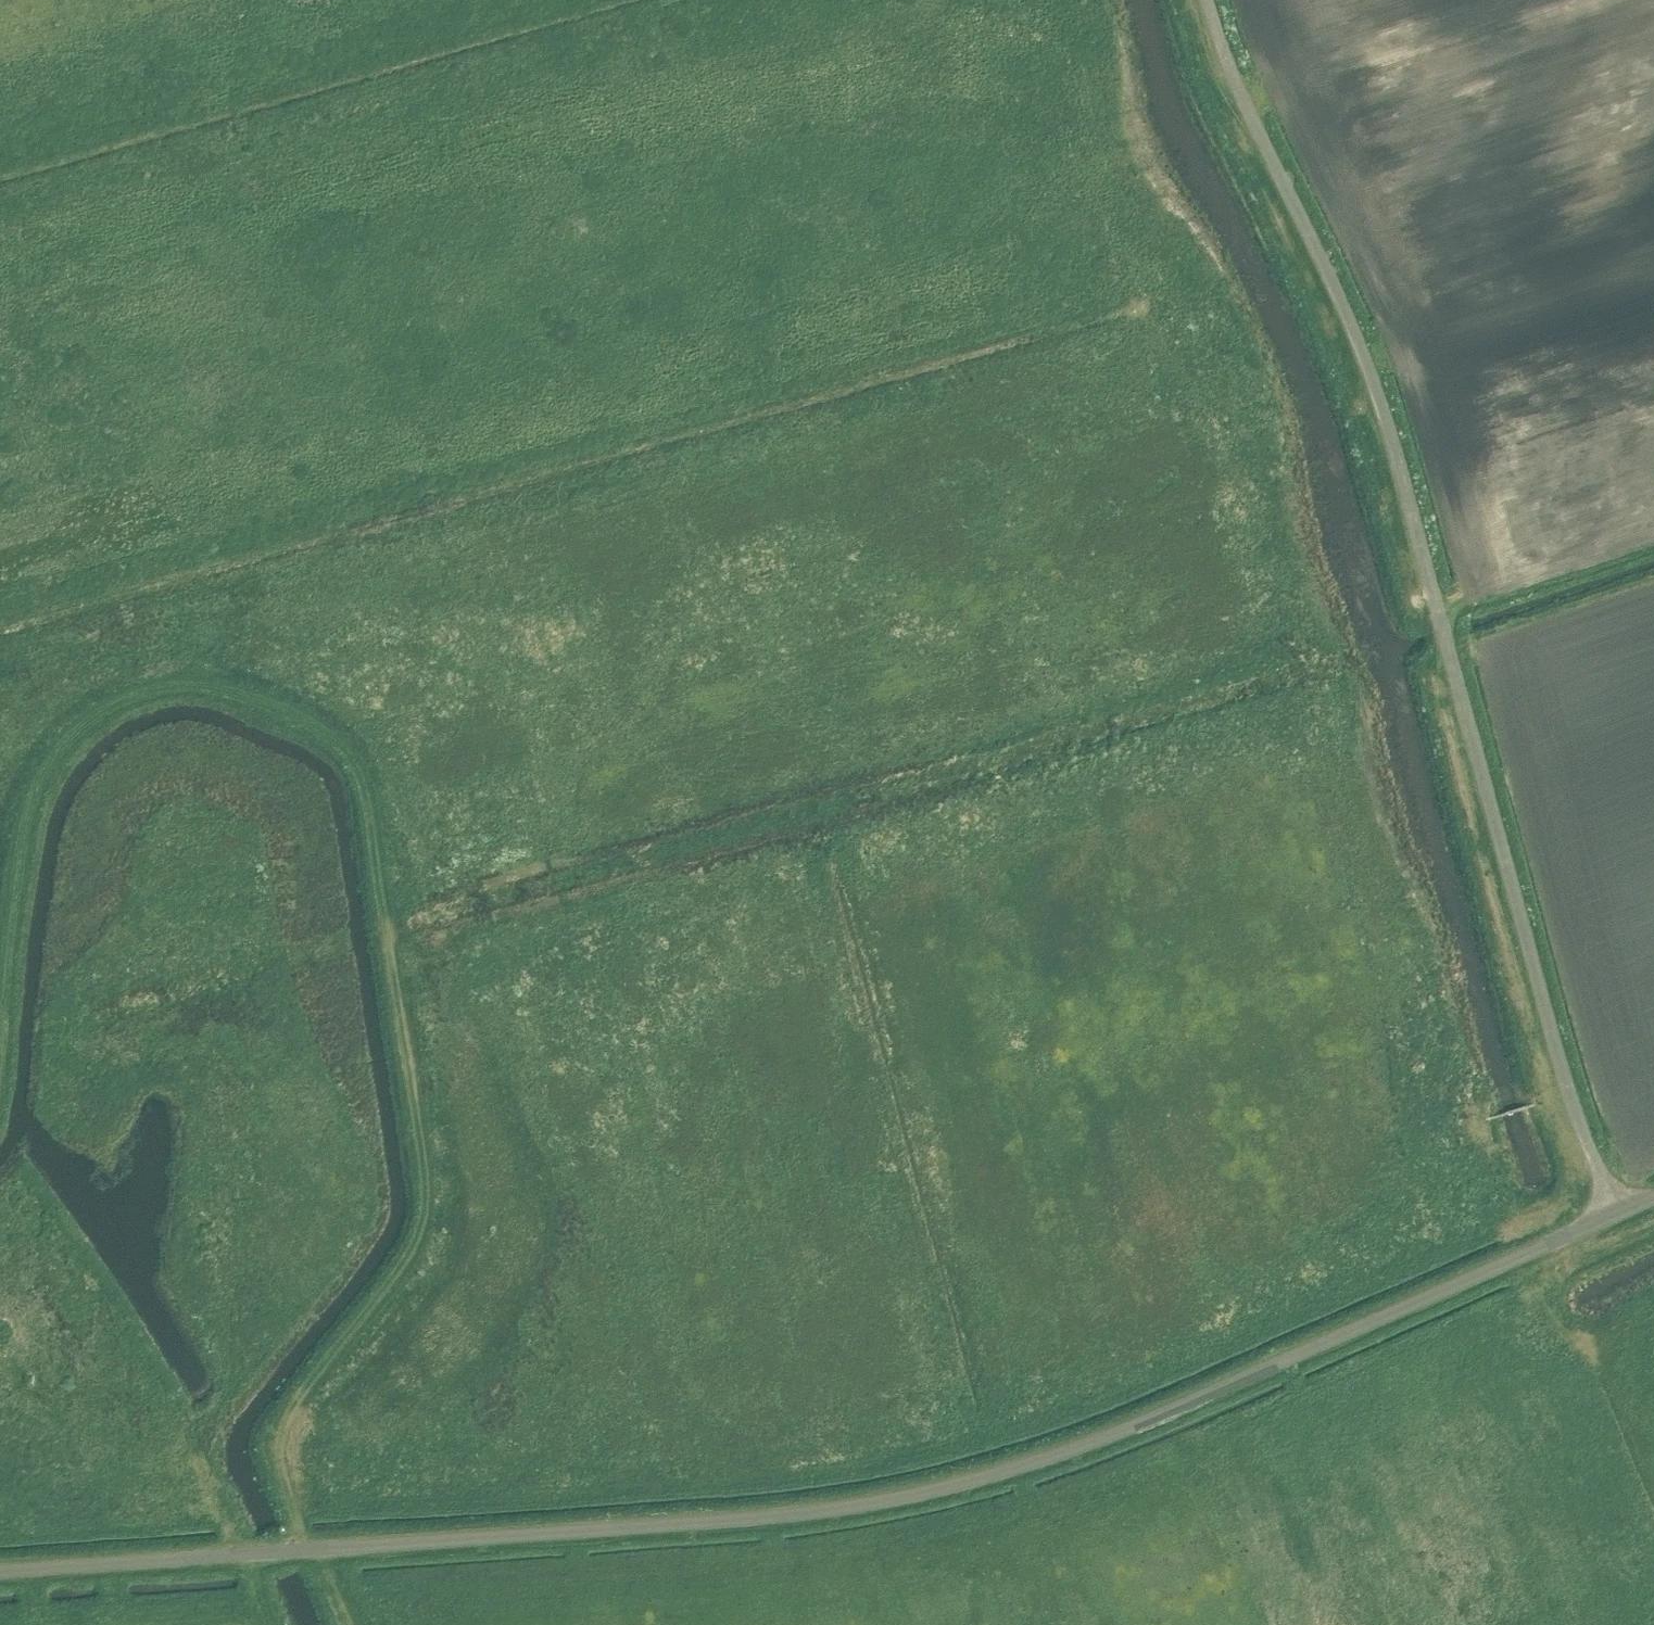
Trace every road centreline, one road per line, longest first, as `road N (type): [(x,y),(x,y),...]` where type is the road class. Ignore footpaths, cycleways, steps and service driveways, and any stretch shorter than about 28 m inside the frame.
road 1 (unclassified): [(283,1549),(763,1515),(964,1480),(1081,1444),(1615,1210)]
road 2 (unclassified): [(1615,1210),(1571,1107),(1387,431),(1350,318),(1245,107),(1206,0)]
road 3 (unclassified): [(283,1549),(0,1567)]

